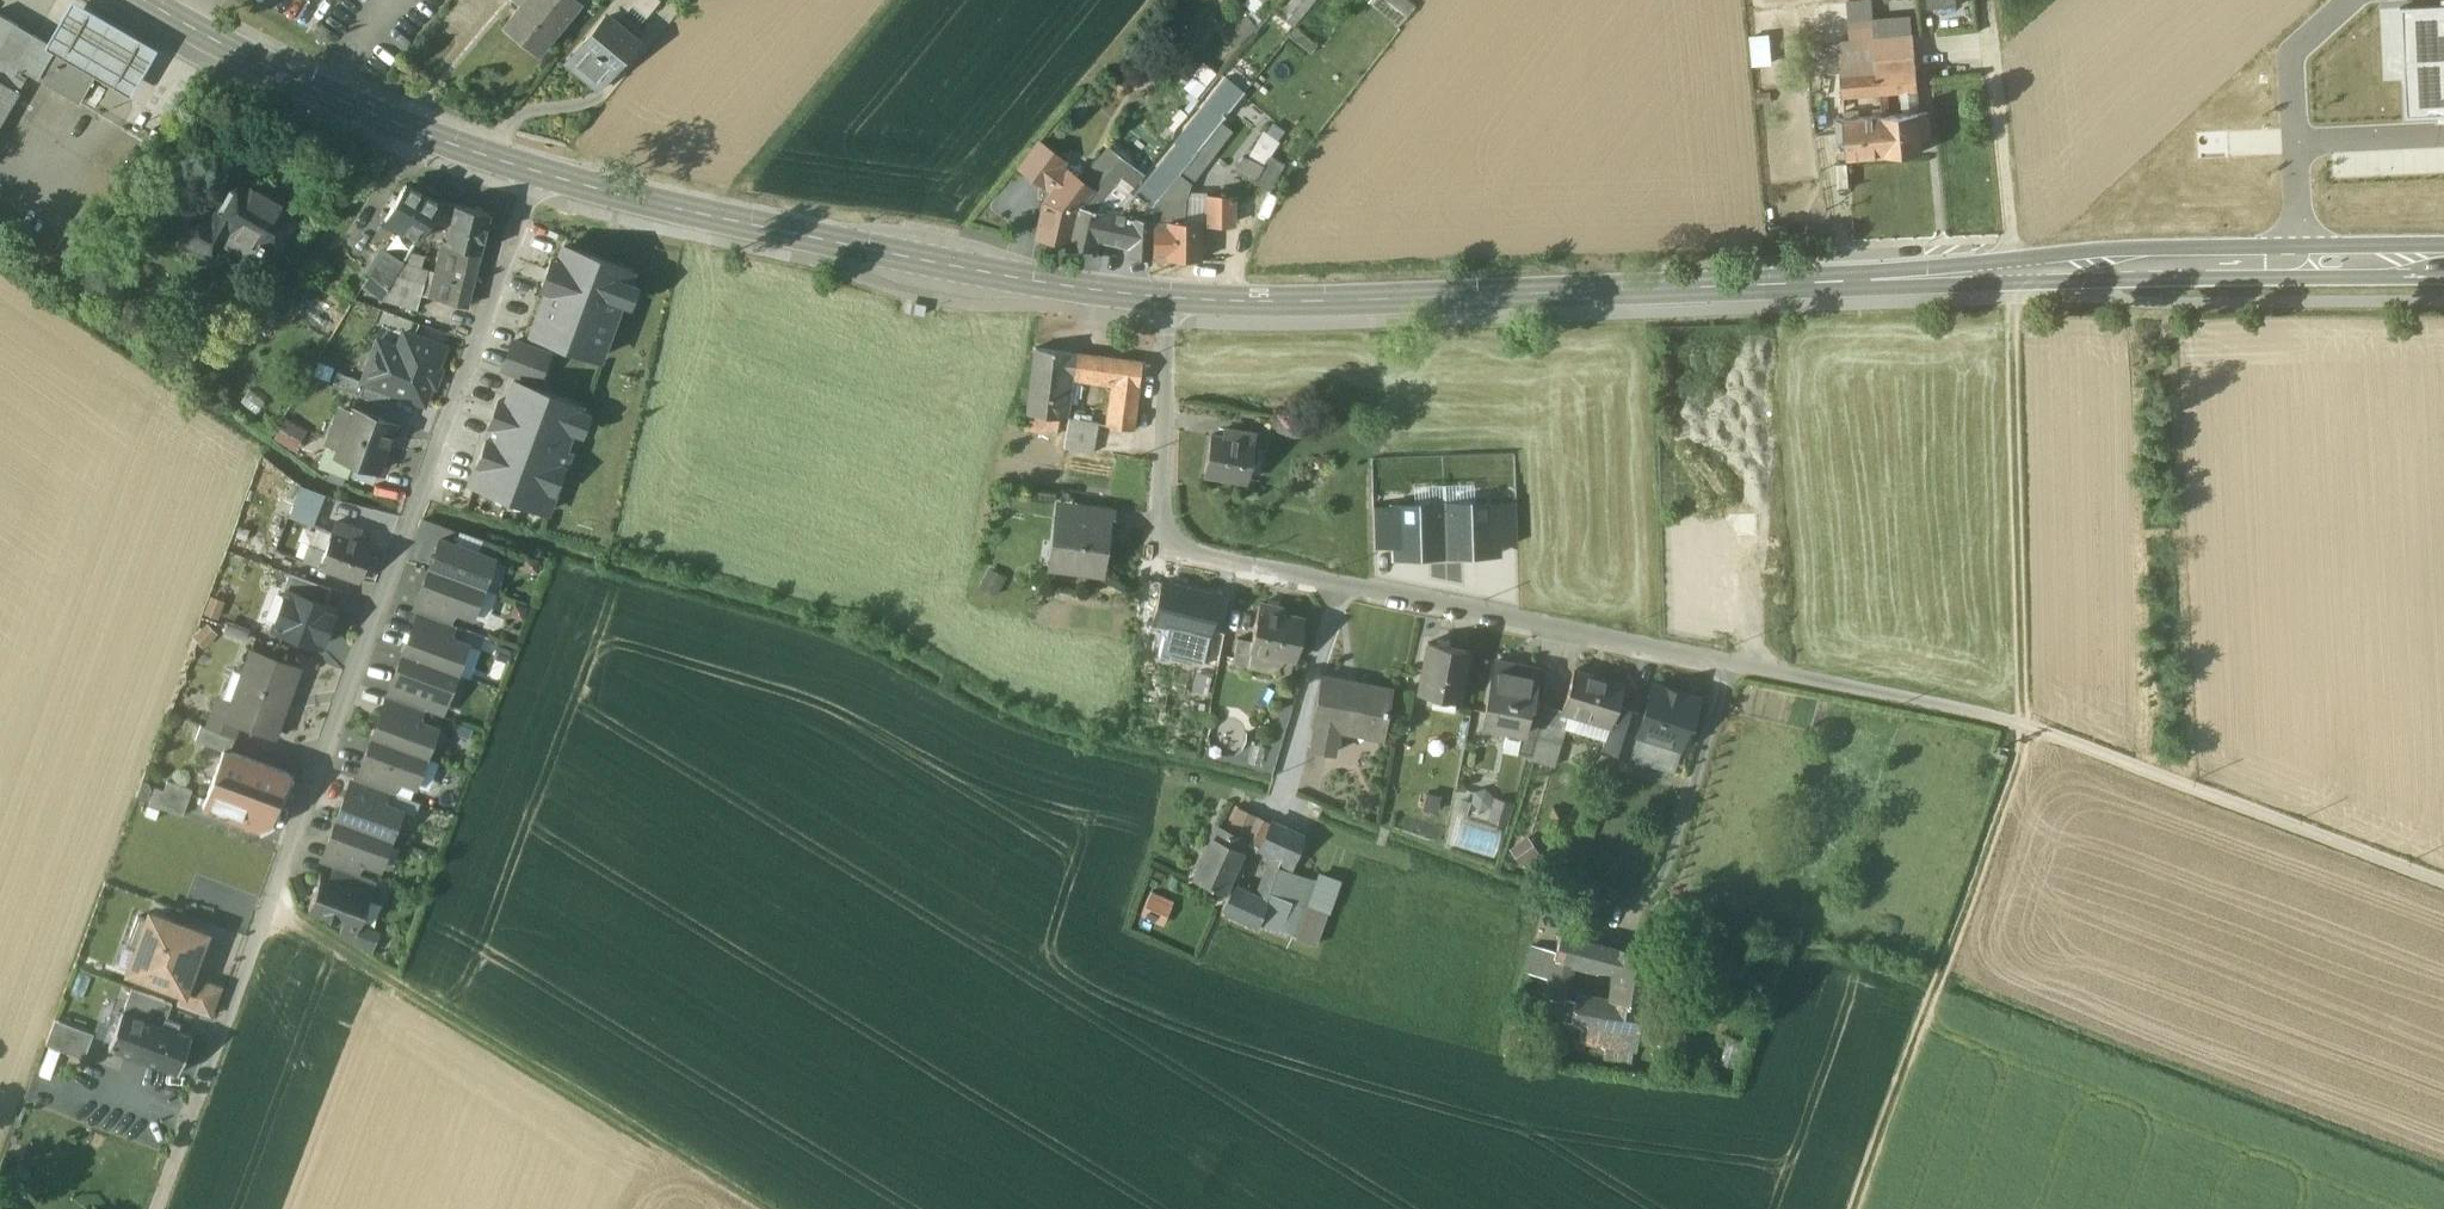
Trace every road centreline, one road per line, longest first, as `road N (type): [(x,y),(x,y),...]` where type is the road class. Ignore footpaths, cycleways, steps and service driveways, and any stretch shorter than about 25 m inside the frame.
road 1 (residential): [(2443,883),(2024,726),(1199,557),(1168,533),(1161,513),(1166,297)]
road 2 (primary): [(2443,263),(1335,301),(1166,297)]
road 3 (residential): [(537,173),(157,1208)]
road 4 (primary): [(1166,297),(1012,277),(770,230),(537,173)]
road 5 (track): [(753,1208),(321,951),(257,932)]
road 6 (track): [(2024,726),(2014,777),(1858,1208)]
road 7 (track): [(2024,726),(2013,476),(2017,275)]
road 8 (primary): [(537,173),(370,116),(145,0)]
road 9 (track): [(903,0),(743,179),(719,219)]

